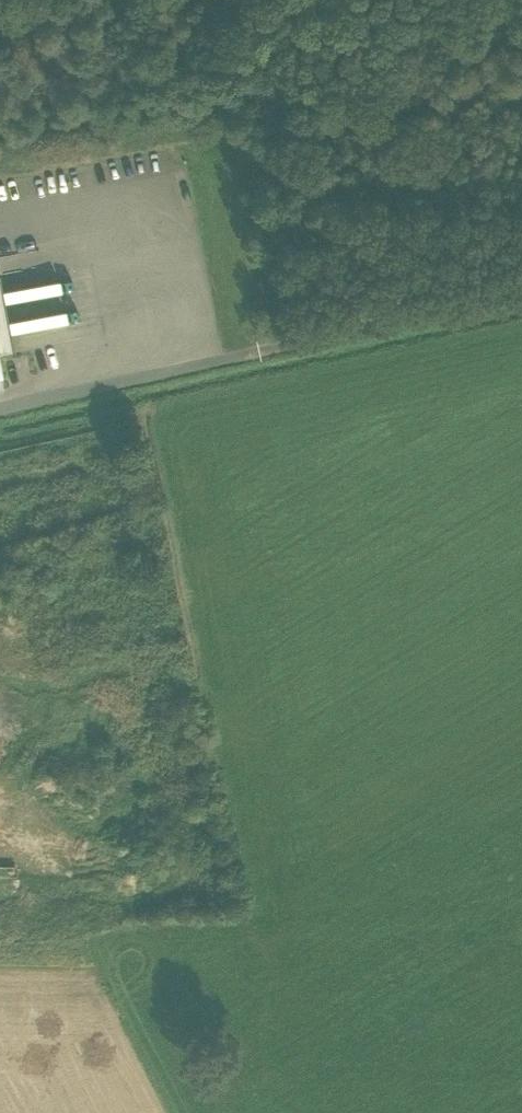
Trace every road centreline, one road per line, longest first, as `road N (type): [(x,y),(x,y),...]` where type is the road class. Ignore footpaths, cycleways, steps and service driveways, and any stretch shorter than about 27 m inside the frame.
road 1 (track): [(147,378),(521,294)]

